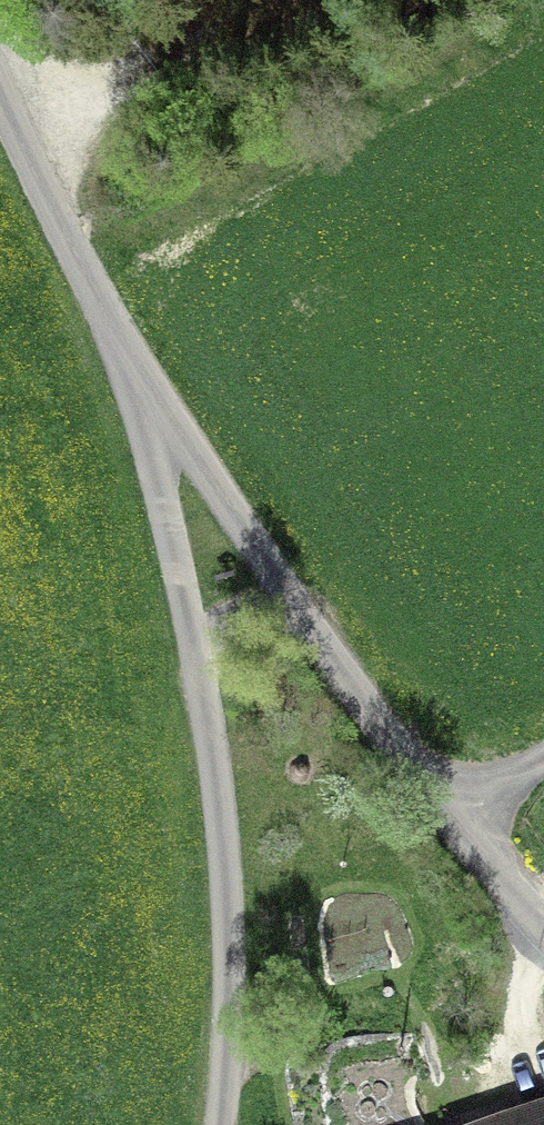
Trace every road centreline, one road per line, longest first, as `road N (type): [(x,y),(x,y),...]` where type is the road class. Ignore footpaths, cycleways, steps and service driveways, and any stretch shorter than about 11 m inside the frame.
road 1 (unclassified): [(222,1124),(230,961),(225,856),(145,373)]
road 2 (residential): [(145,373),(327,656),(453,812)]
road 3 (residential): [(0,87),(90,280),(145,373)]
road 4 (residential): [(453,812),(543,922)]

